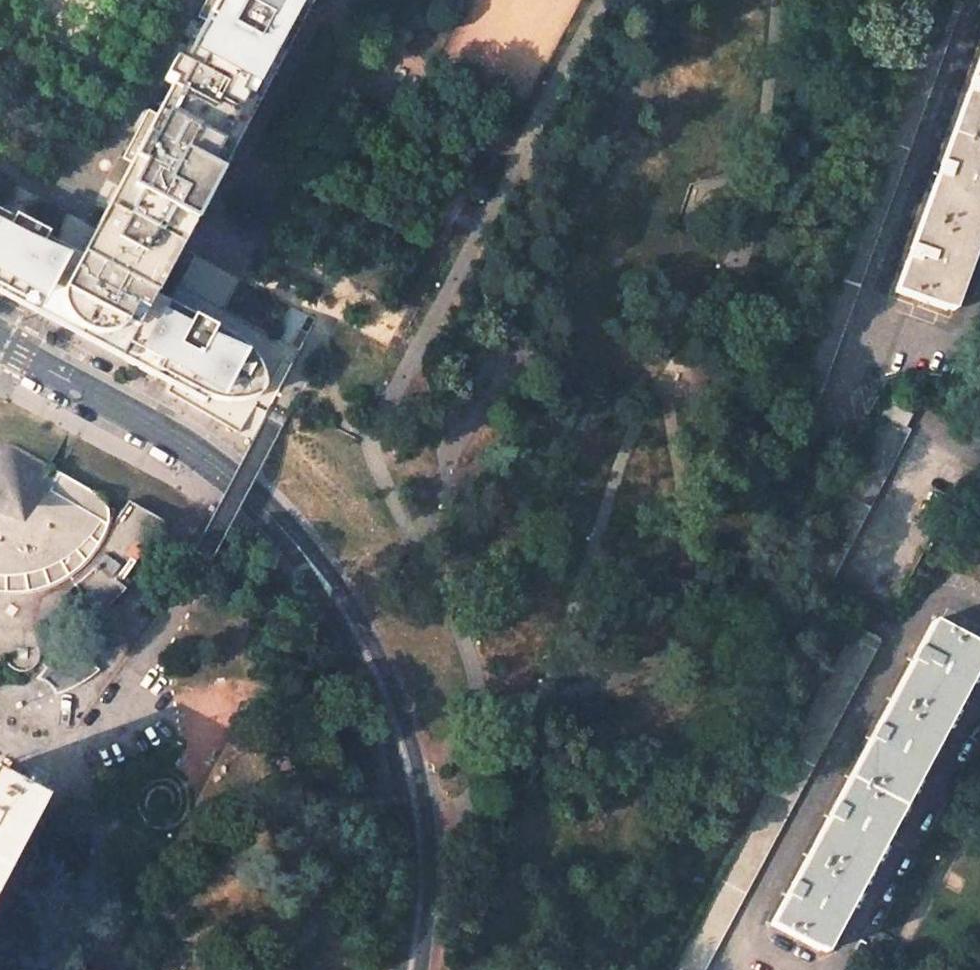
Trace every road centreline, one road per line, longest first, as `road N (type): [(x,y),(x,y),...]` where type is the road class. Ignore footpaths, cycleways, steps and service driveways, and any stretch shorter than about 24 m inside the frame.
road 1 (tertiary): [(410,969),(419,871),(410,761),(389,697),(323,578),(262,505),(208,460),(0,341)]

